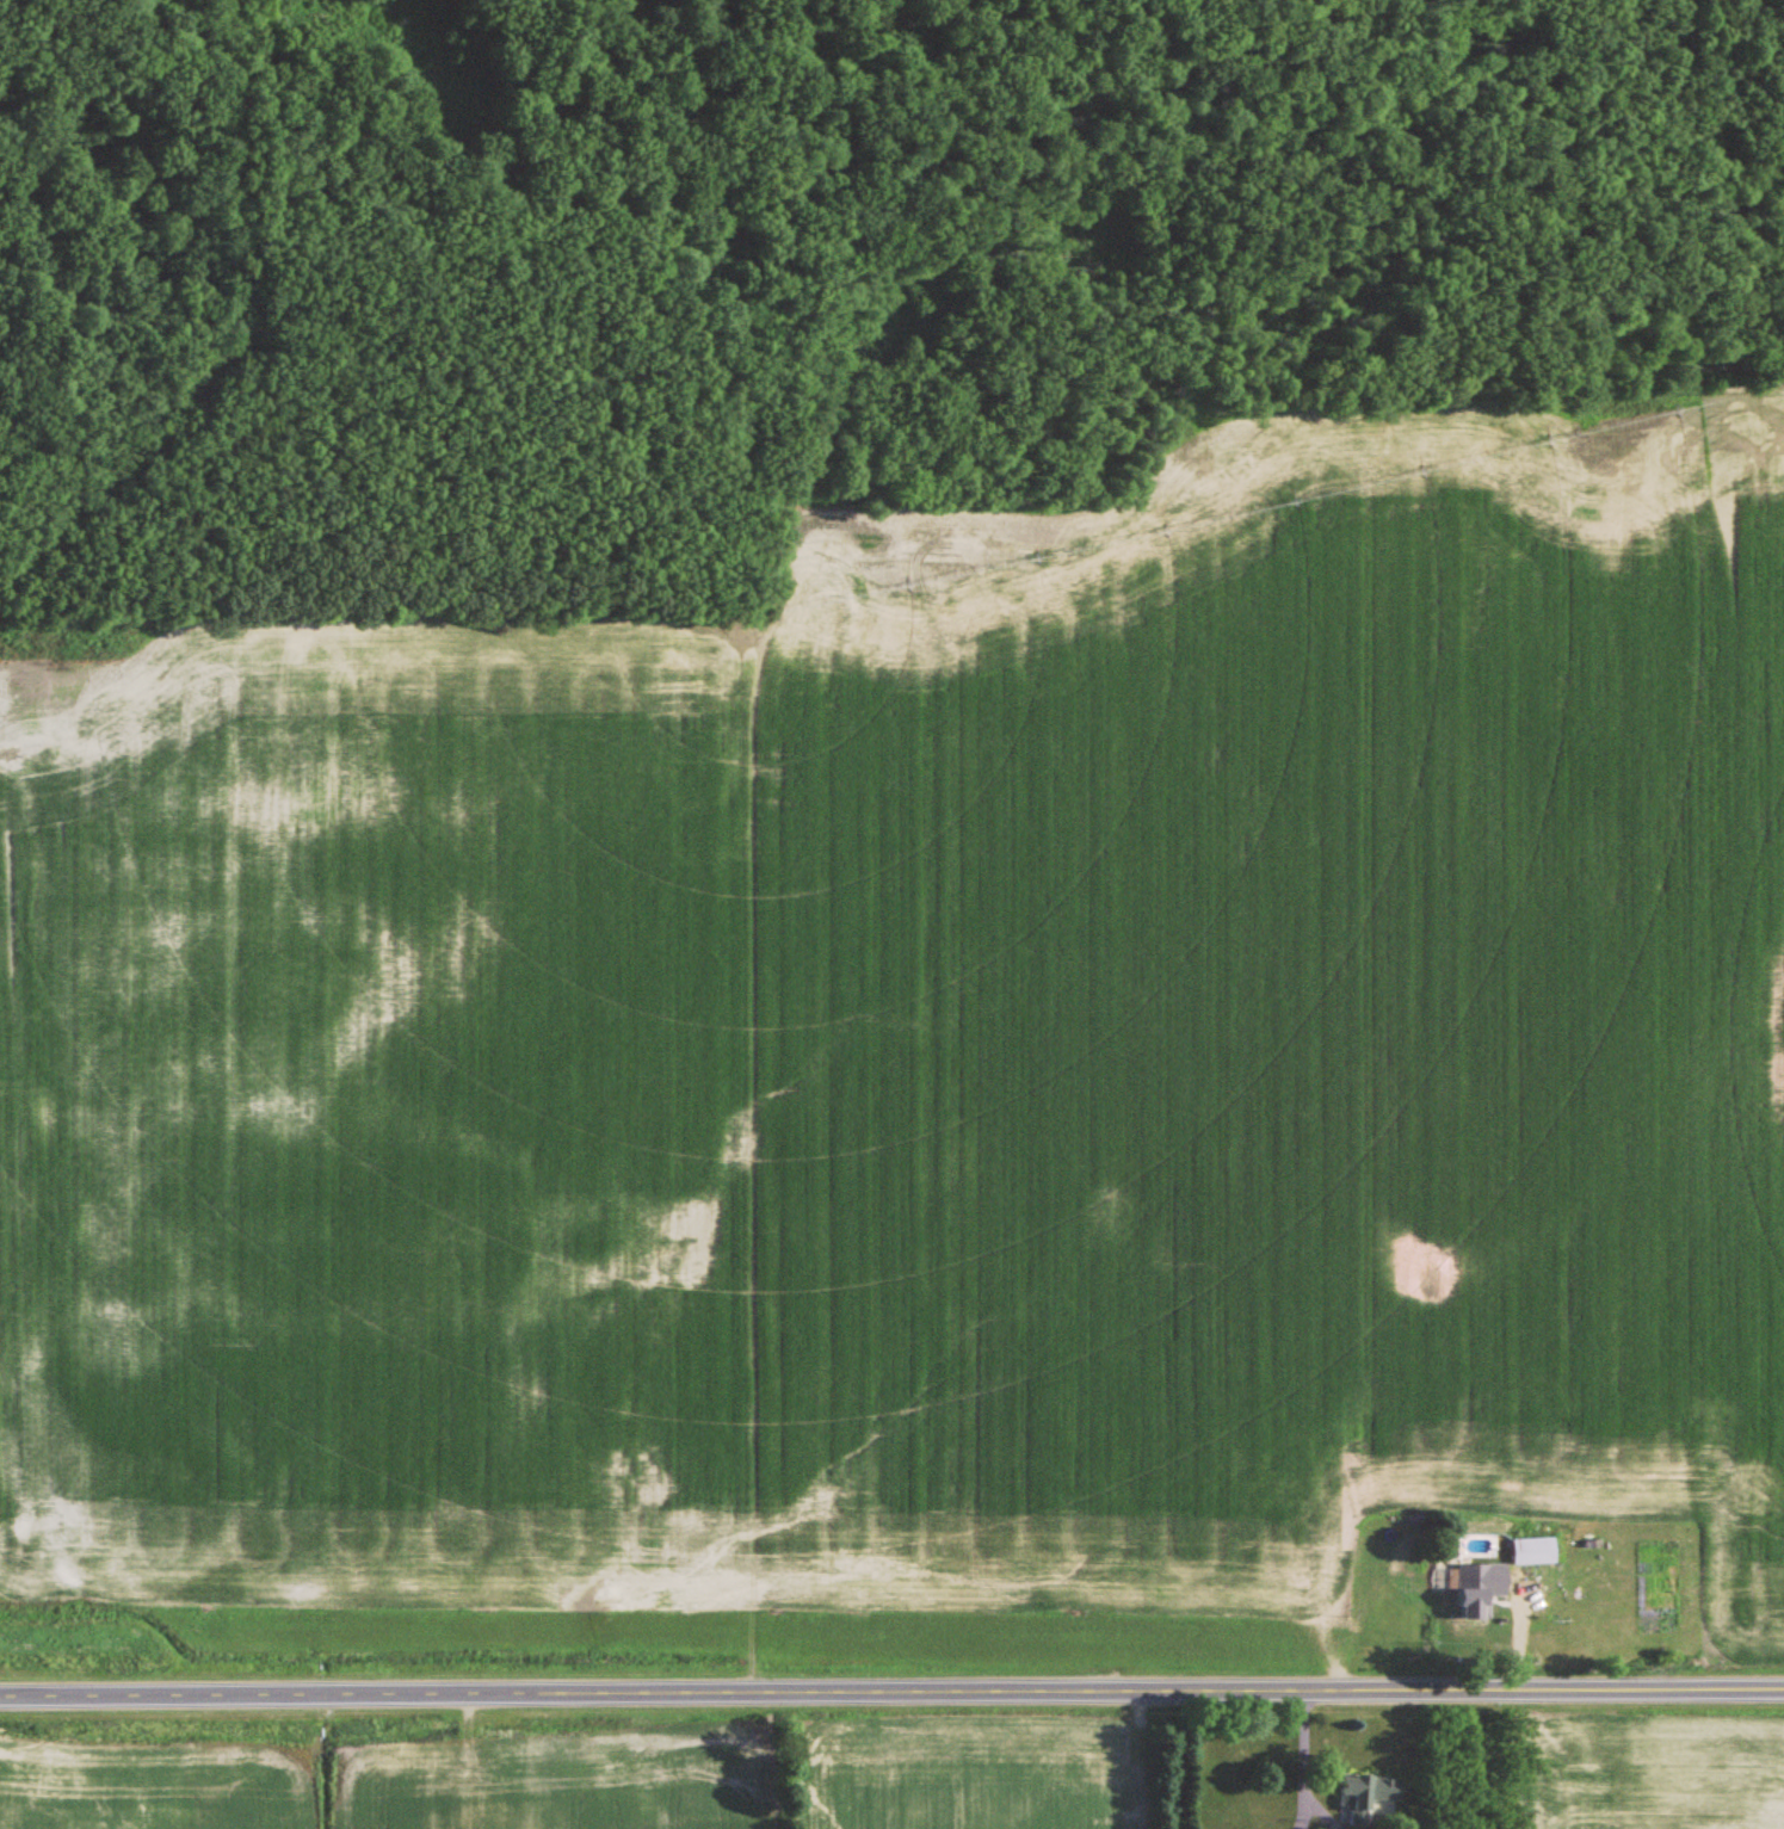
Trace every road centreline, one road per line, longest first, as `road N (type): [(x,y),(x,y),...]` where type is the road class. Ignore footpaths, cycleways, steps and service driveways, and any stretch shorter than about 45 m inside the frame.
road 1 (secondary): [(0,1695),(1783,1691)]

